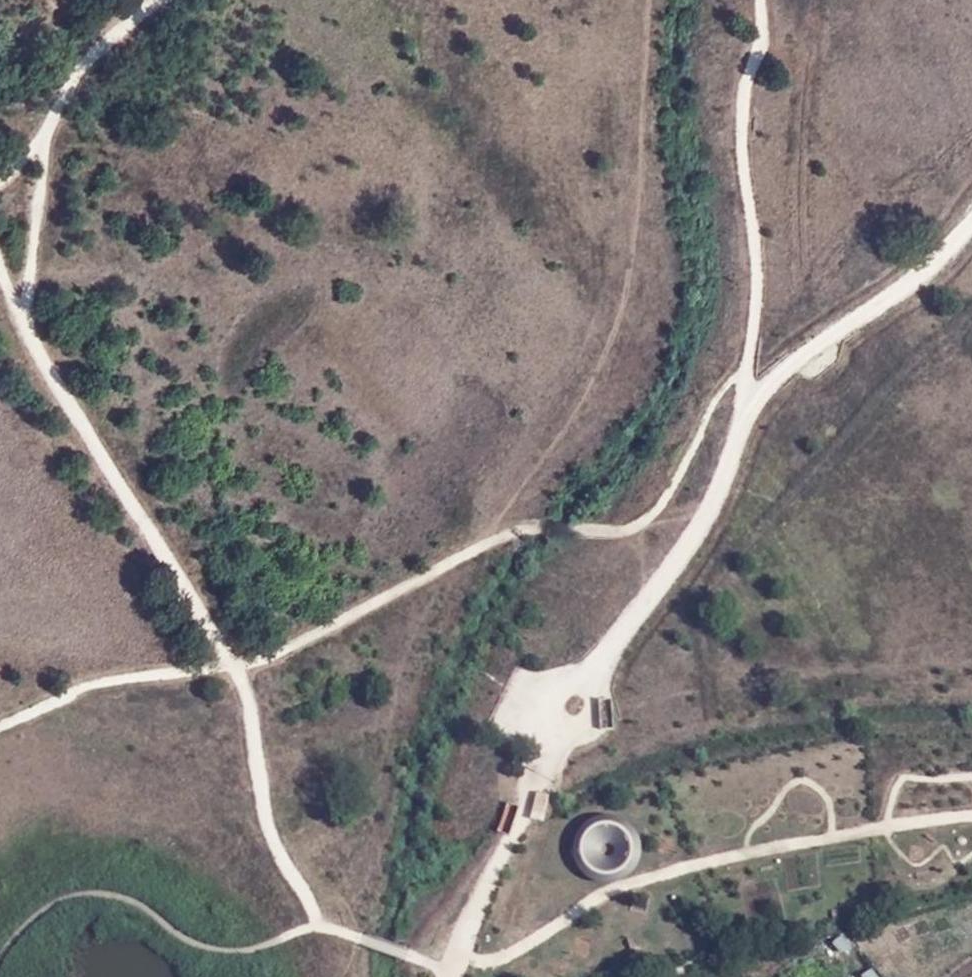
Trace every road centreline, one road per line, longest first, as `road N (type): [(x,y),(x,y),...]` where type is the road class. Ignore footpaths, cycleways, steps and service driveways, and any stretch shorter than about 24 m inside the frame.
road 1 (track): [(584,676),(695,538),(753,395),(953,252),(971,228)]
road 2 (track): [(451,976),(485,888),(565,726)]
road 3 (track): [(0,175),(45,135),(78,65),(157,0)]
road 4 (track): [(559,678),(547,700),(552,716),(583,726),(597,715),(601,697),(592,681),(567,675)]

